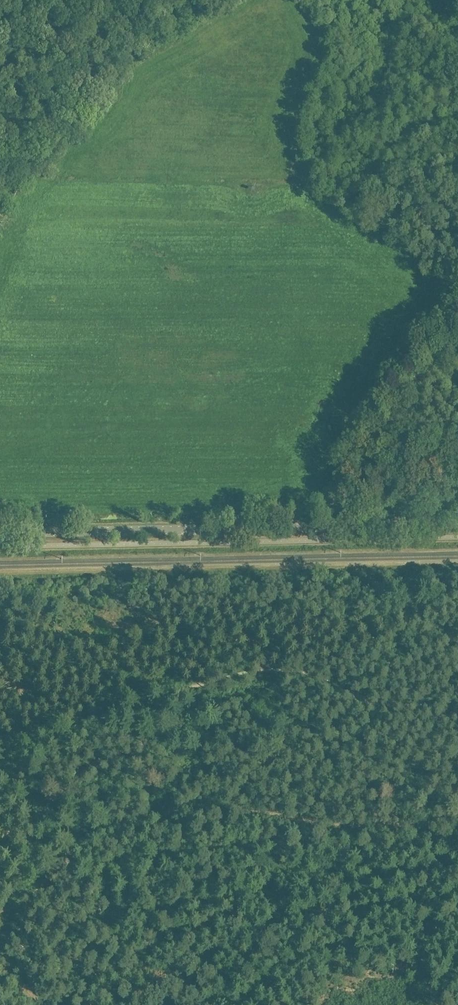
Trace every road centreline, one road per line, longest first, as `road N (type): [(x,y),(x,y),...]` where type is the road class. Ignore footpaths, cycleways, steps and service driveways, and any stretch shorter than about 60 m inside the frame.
road 1 (track): [(0,939),(73,850),(91,834),(130,821),(210,803),(342,825),(457,817)]
road 2 (track): [(457,626),(342,607),(0,634)]
road 3 (tertiary): [(457,519),(0,531)]
road 4 (track): [(0,216),(48,114),(41,0)]
road 5 (track): [(444,519),(446,491),(366,442)]

